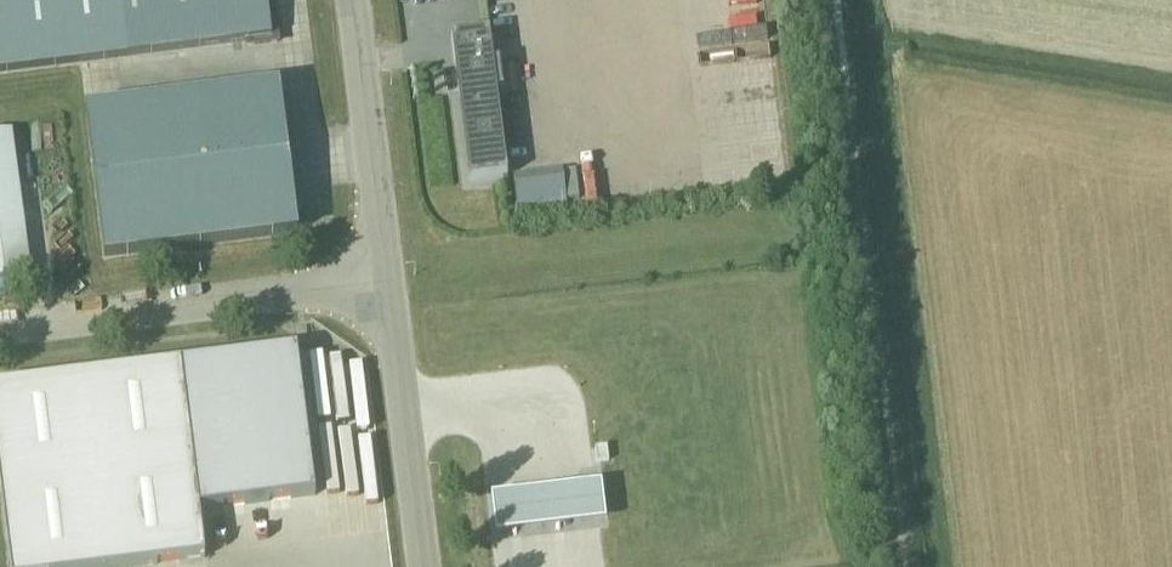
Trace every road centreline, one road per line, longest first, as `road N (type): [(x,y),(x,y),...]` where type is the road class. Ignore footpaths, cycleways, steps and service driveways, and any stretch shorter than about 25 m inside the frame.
road 1 (unclassified): [(0,331),(386,281)]
road 2 (unclassified): [(422,566),(386,281)]
road 3 (unclassified): [(386,281),(351,0)]

